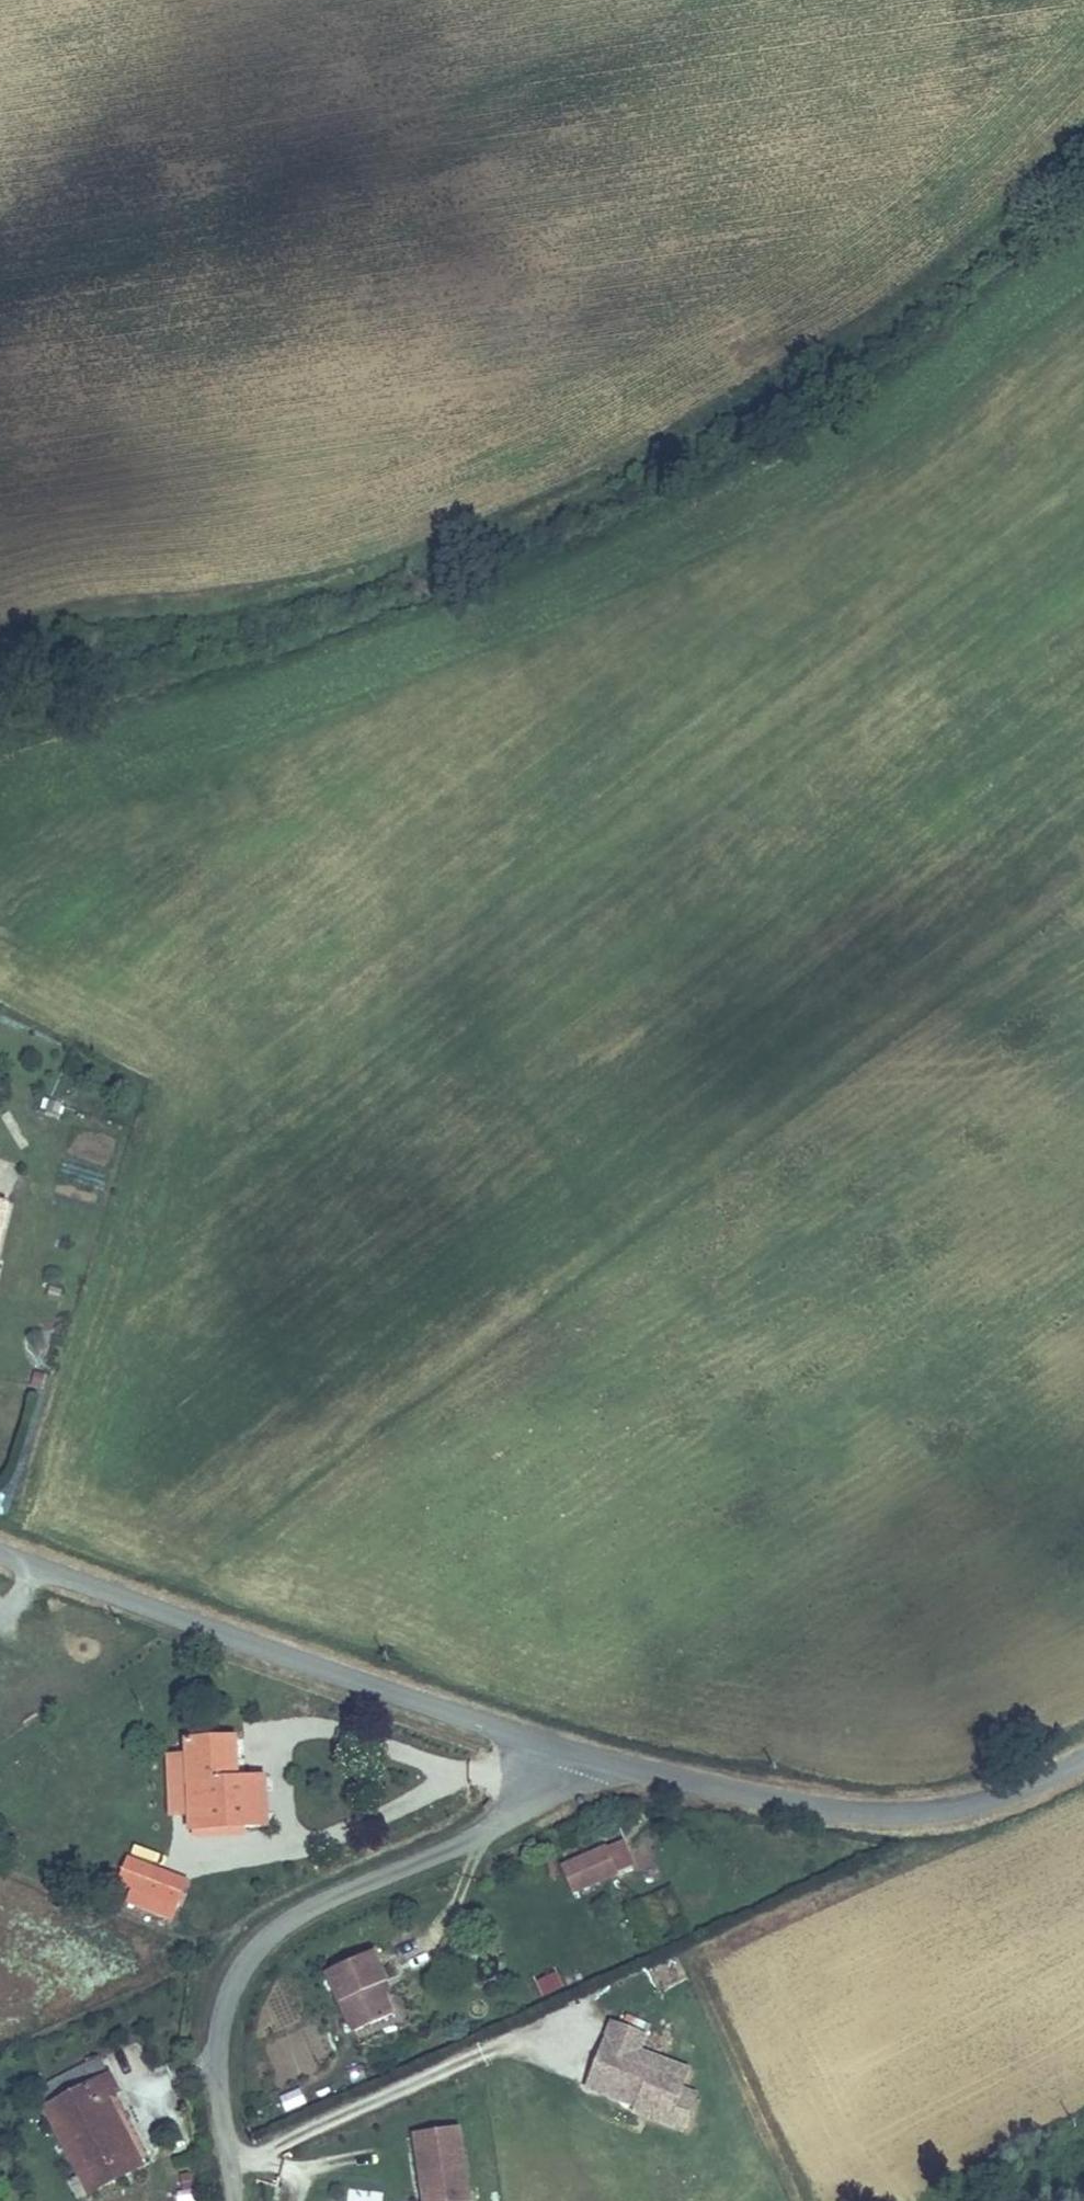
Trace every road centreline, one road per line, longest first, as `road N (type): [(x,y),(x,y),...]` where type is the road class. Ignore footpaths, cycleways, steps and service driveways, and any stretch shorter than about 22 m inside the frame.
road 1 (unclassified): [(267,2200),(248,2005),(277,1942),(359,1888),(494,1826),(555,1784),(573,1751)]
road 2 (tertiary): [(573,1751),(0,1552)]
road 3 (tertiary): [(1083,1757),(959,1807),(841,1811),(573,1751)]

